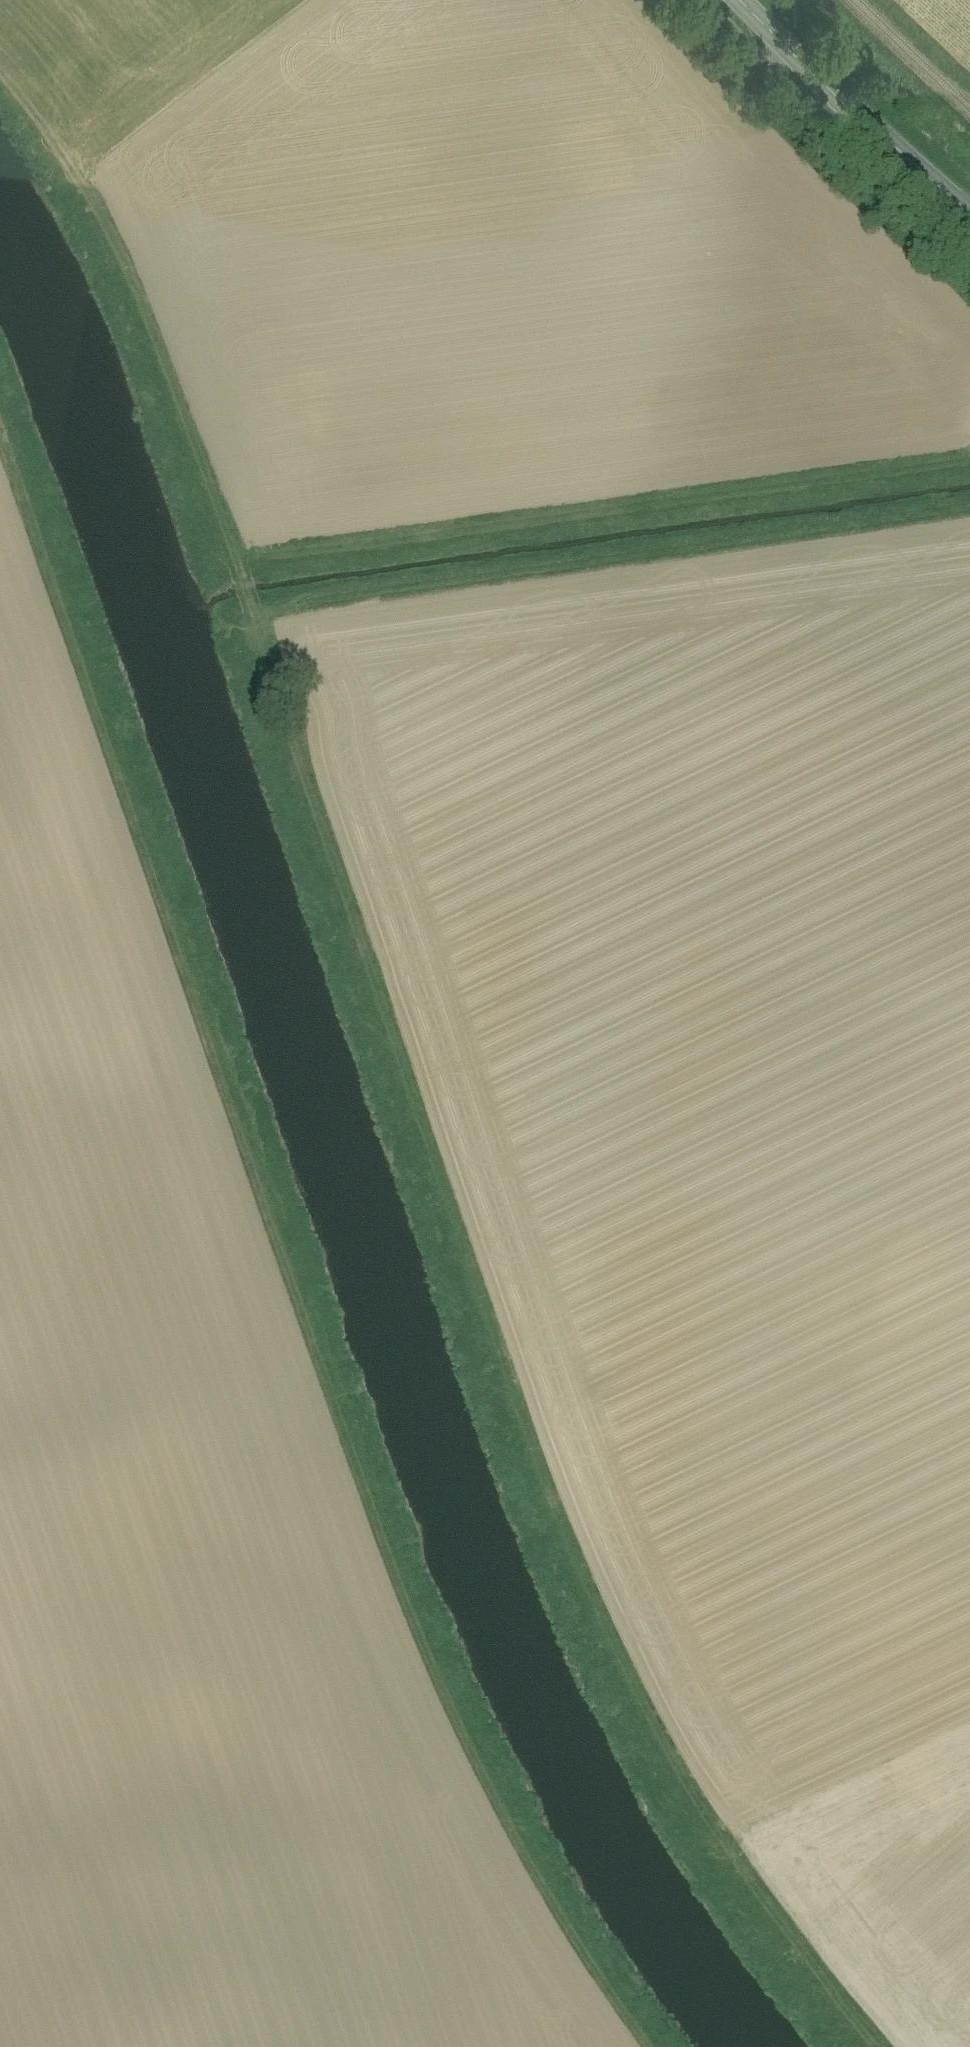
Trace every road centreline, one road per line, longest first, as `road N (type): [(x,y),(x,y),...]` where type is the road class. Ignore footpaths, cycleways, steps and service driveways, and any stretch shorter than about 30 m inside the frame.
road 1 (track): [(0,474),(437,1705),(607,2017),(634,2046)]
road 2 (secondary): [(969,213),(743,0)]

